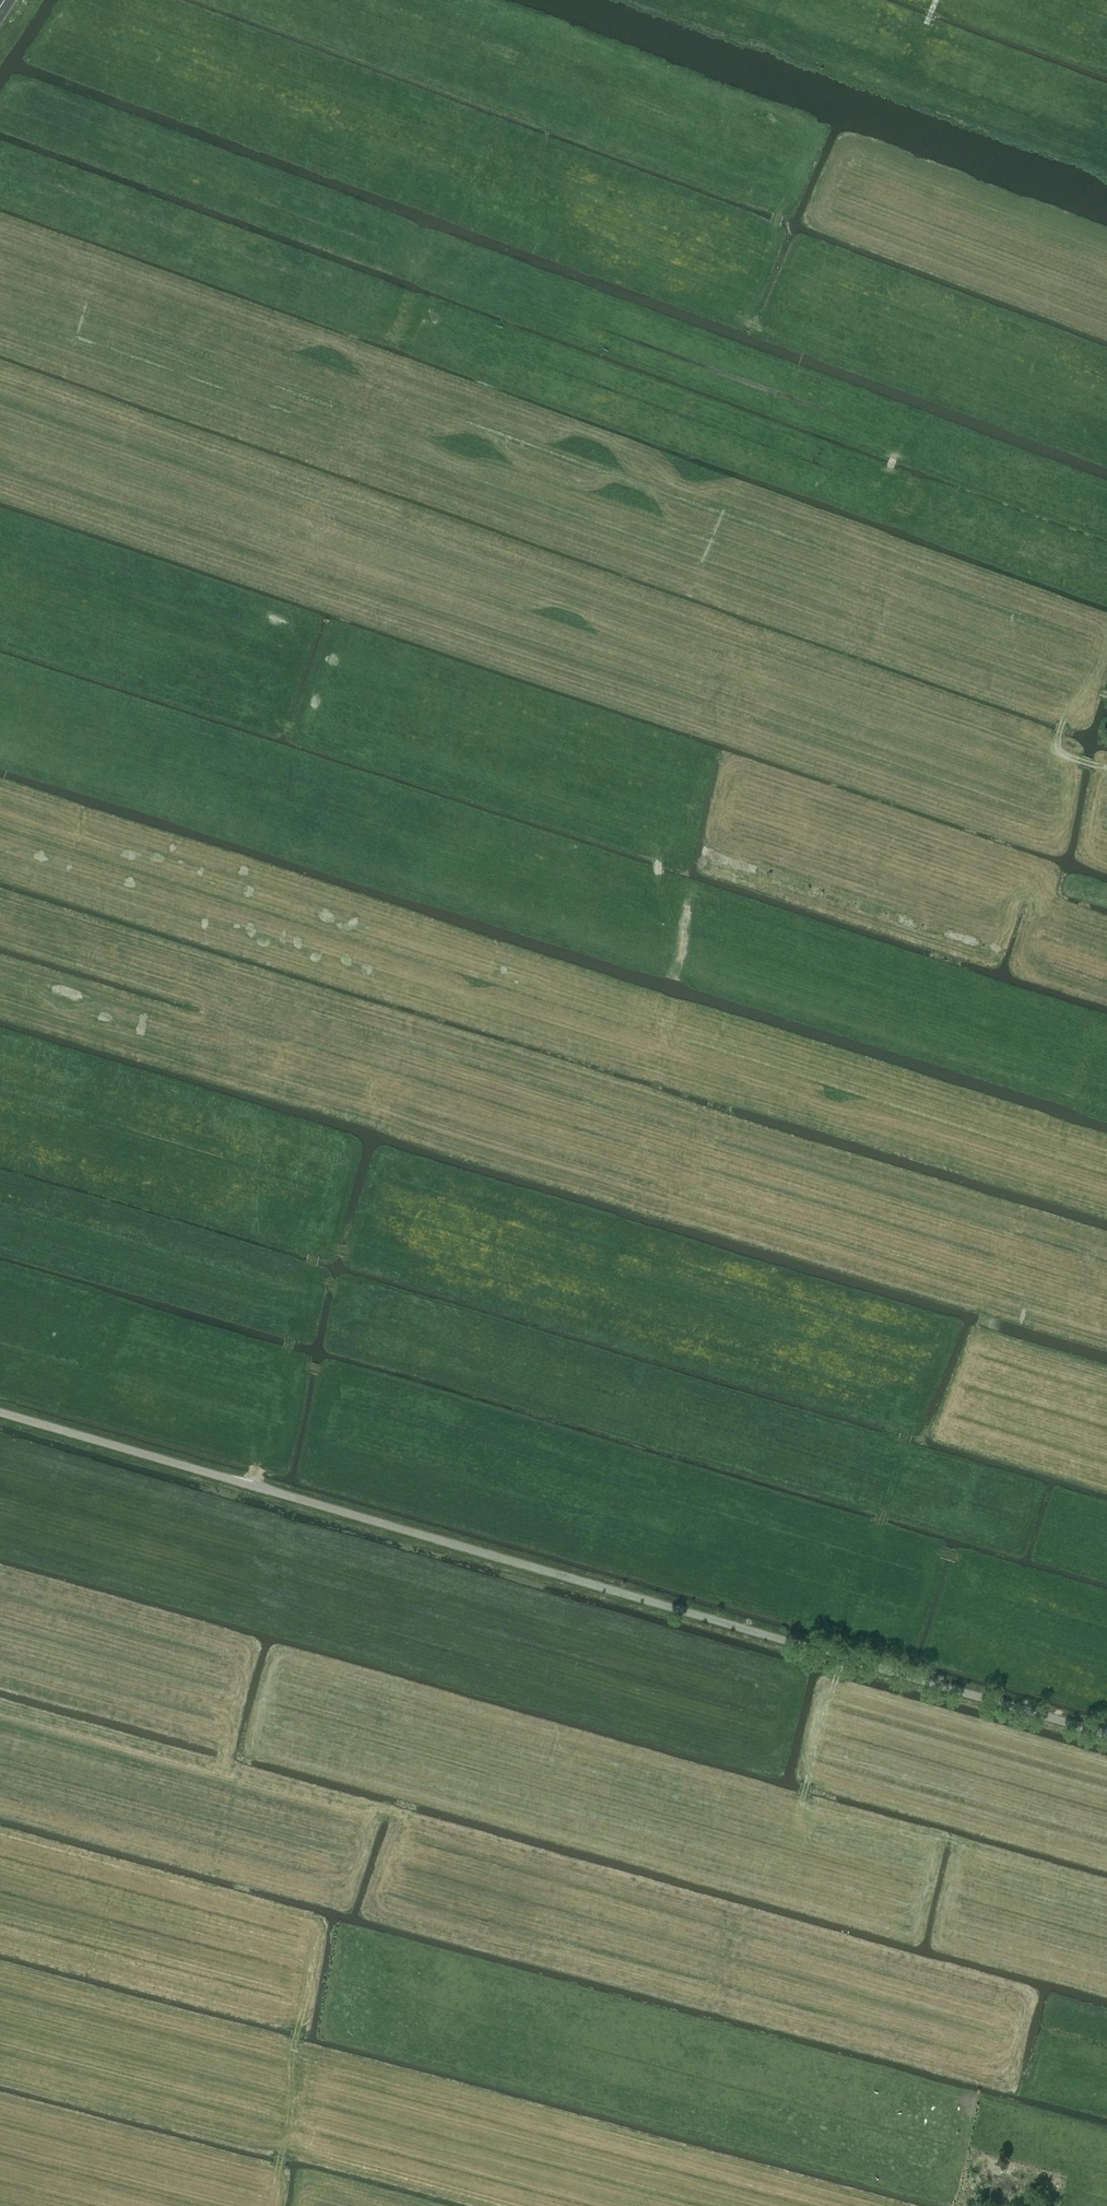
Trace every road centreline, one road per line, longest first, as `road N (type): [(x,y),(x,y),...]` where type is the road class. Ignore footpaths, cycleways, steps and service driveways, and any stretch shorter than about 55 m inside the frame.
road 1 (unclassified): [(1106,1736),(0,1414)]
road 2 (track): [(1106,513),(921,444),(904,447),(863,538)]

